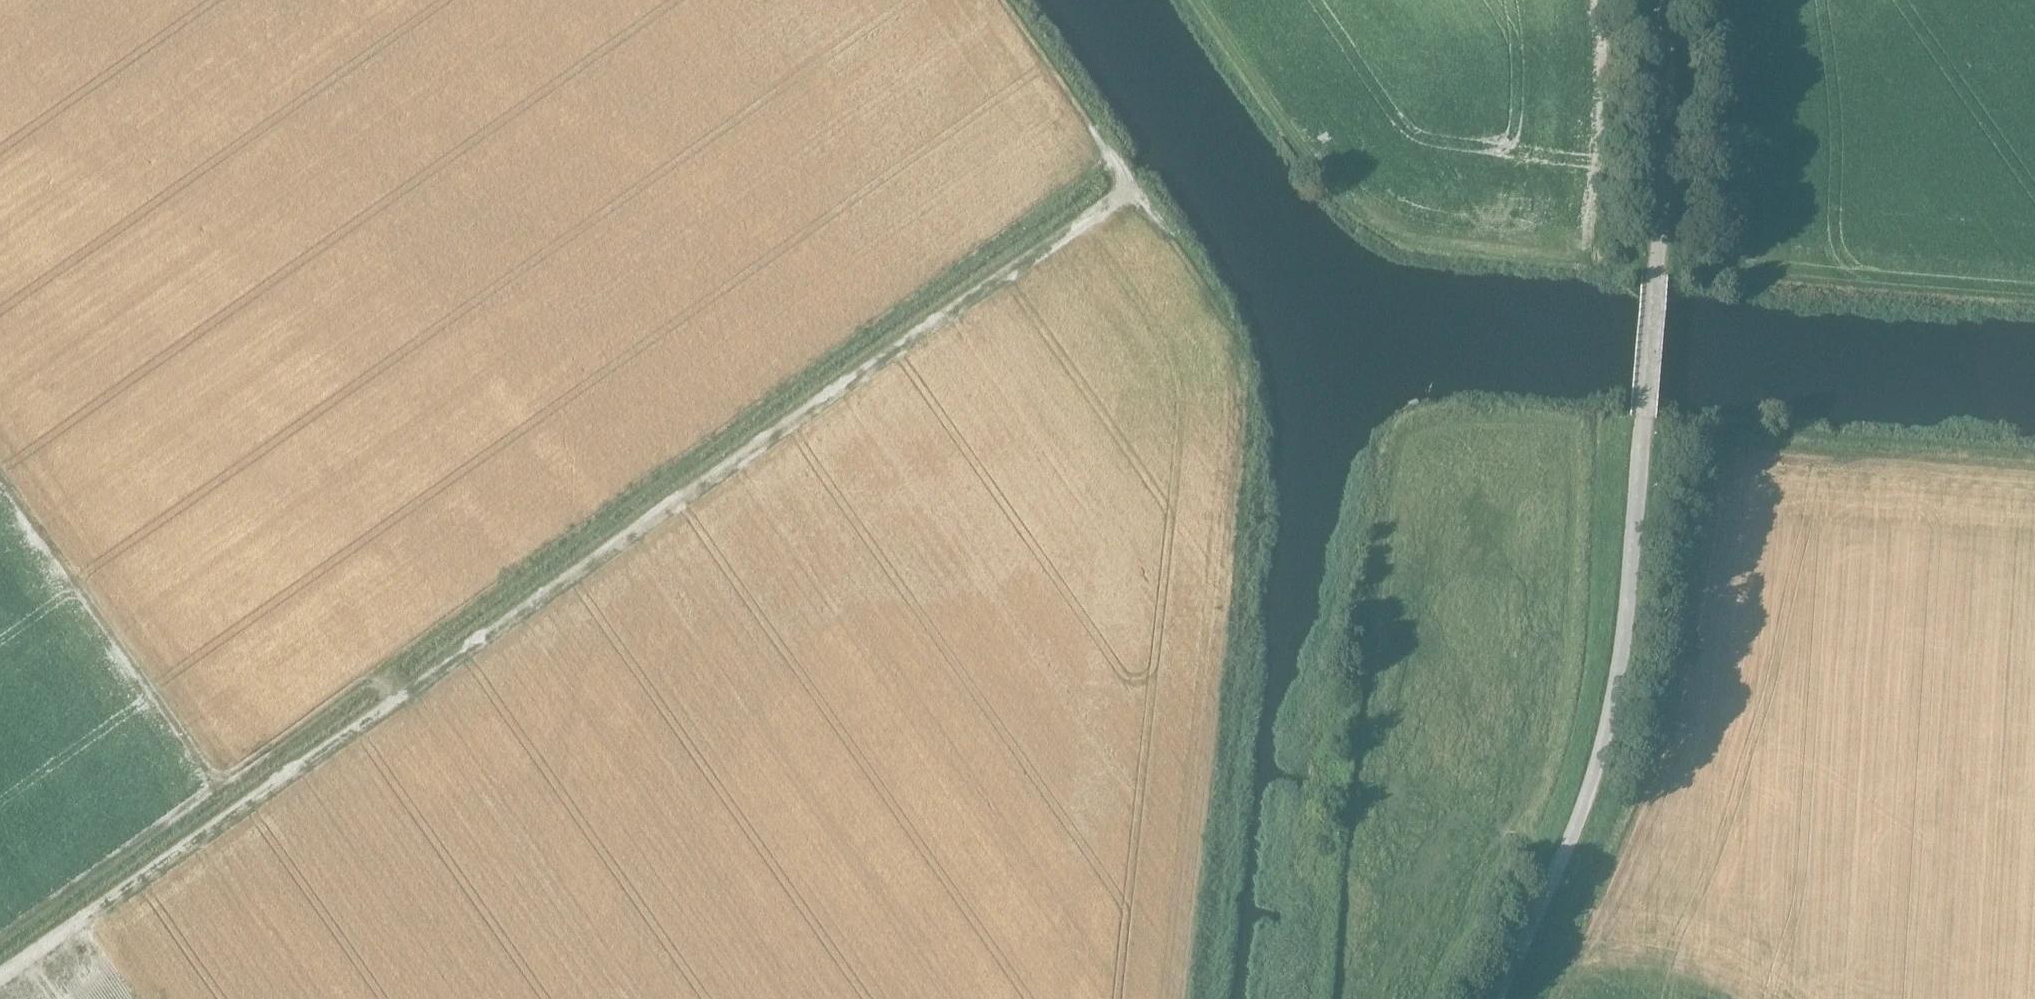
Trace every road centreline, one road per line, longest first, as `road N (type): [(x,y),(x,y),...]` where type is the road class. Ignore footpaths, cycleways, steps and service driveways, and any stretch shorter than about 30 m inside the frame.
road 1 (unclassified): [(1494,998),(1578,817),(1615,693),(1666,139),(1658,0)]

